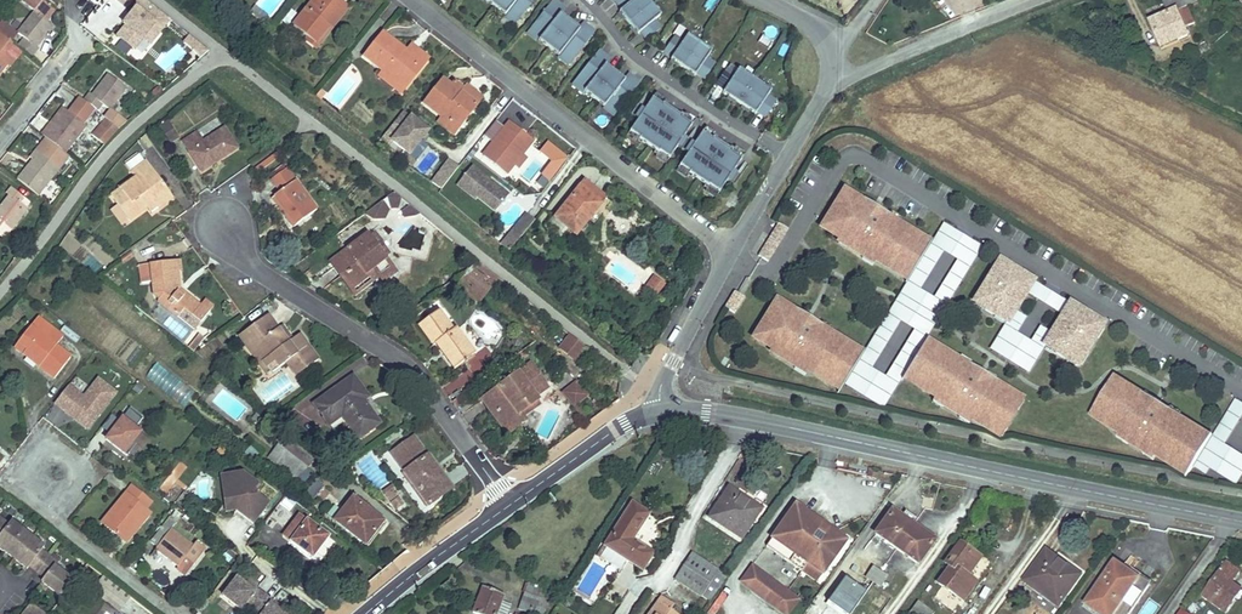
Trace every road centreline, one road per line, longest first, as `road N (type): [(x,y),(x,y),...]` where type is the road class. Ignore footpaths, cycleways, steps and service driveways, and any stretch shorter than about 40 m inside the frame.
road 1 (tertiary): [(1241,521),(744,418),(661,412)]
road 2 (residential): [(509,506),(411,373),(258,270),(223,228)]
road 3 (residential): [(413,0),(731,248)]
road 4 (residential): [(1033,0),(860,73),(831,78)]
road 5 (unclassified): [(731,248),(831,78)]
road 6 (unclassified): [(661,412),(660,386),(731,248)]
road 7 (tertiary): [(509,506),(364,613)]
road 8 (tertiary): [(661,412),(625,424),(509,506)]

